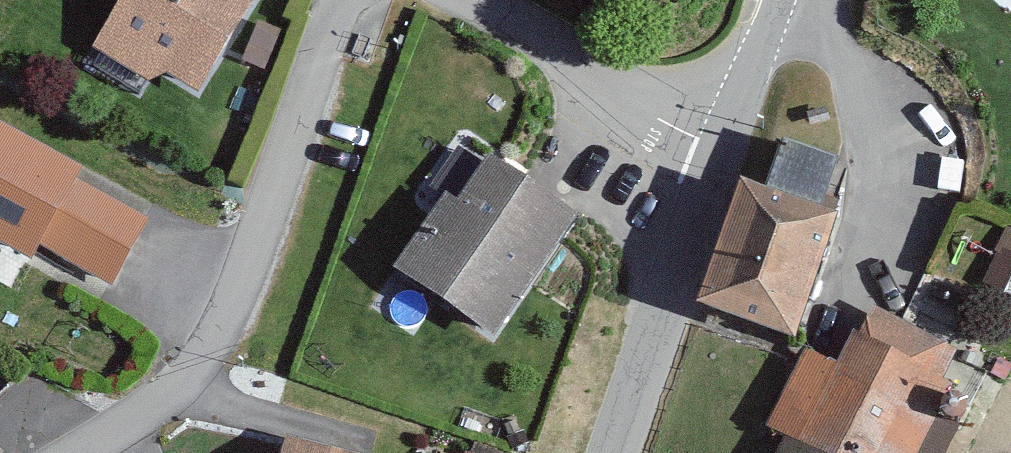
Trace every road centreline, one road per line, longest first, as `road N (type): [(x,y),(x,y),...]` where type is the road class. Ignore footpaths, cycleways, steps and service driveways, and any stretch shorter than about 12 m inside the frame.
road 1 (residential): [(79,452),(161,399),(220,332),(249,269),(338,0)]
road 2 (tertiary): [(614,452),(721,151)]
road 3 (residential): [(469,0),(721,151)]
road 4 (tertiary): [(721,151),(777,0)]

